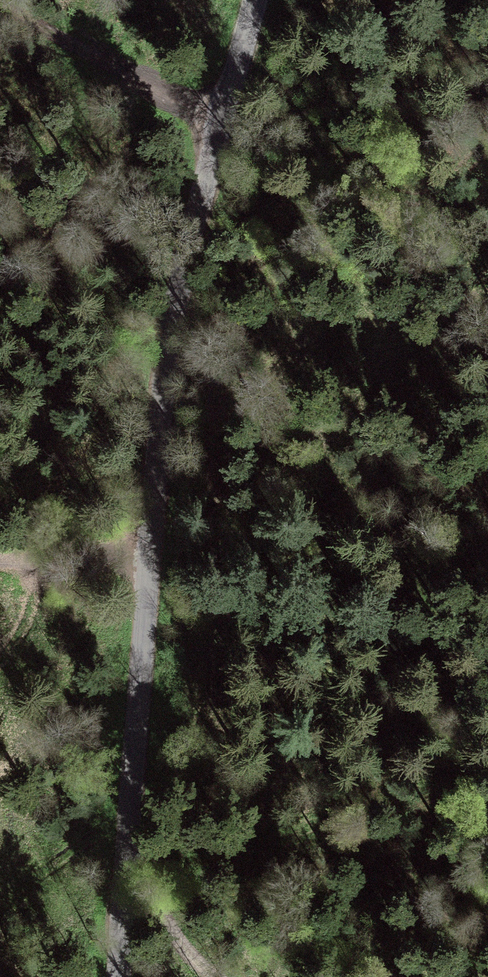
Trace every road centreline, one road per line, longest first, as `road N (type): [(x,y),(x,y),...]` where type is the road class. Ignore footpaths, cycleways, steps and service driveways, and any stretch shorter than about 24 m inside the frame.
road 1 (unclassified): [(256,0),(171,335),(118,976)]
road 2 (track): [(220,125),(0,5)]
road 3 (track): [(148,563),(0,564)]
road 4 (track): [(124,877),(168,921),(188,957),(219,976)]

